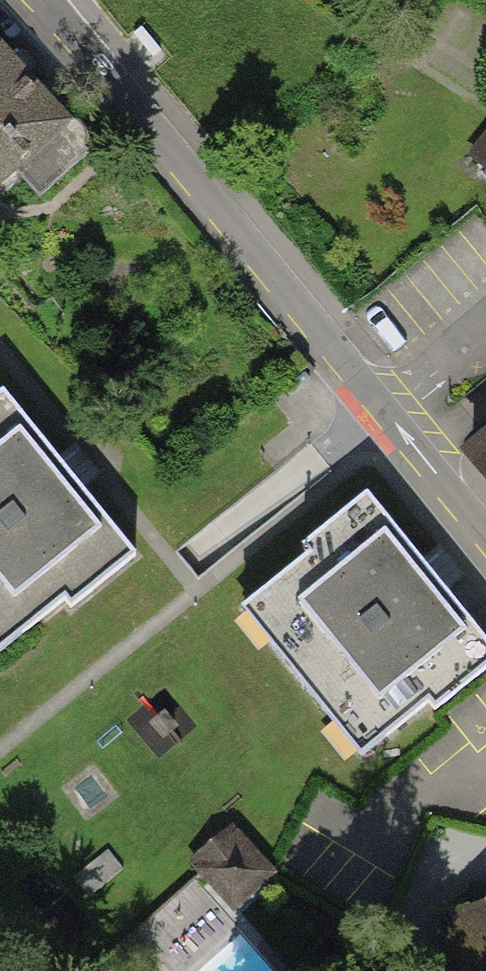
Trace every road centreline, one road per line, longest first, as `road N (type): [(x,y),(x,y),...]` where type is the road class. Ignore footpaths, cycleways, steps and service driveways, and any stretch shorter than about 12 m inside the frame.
road 1 (residential): [(485,535),(47,0)]

